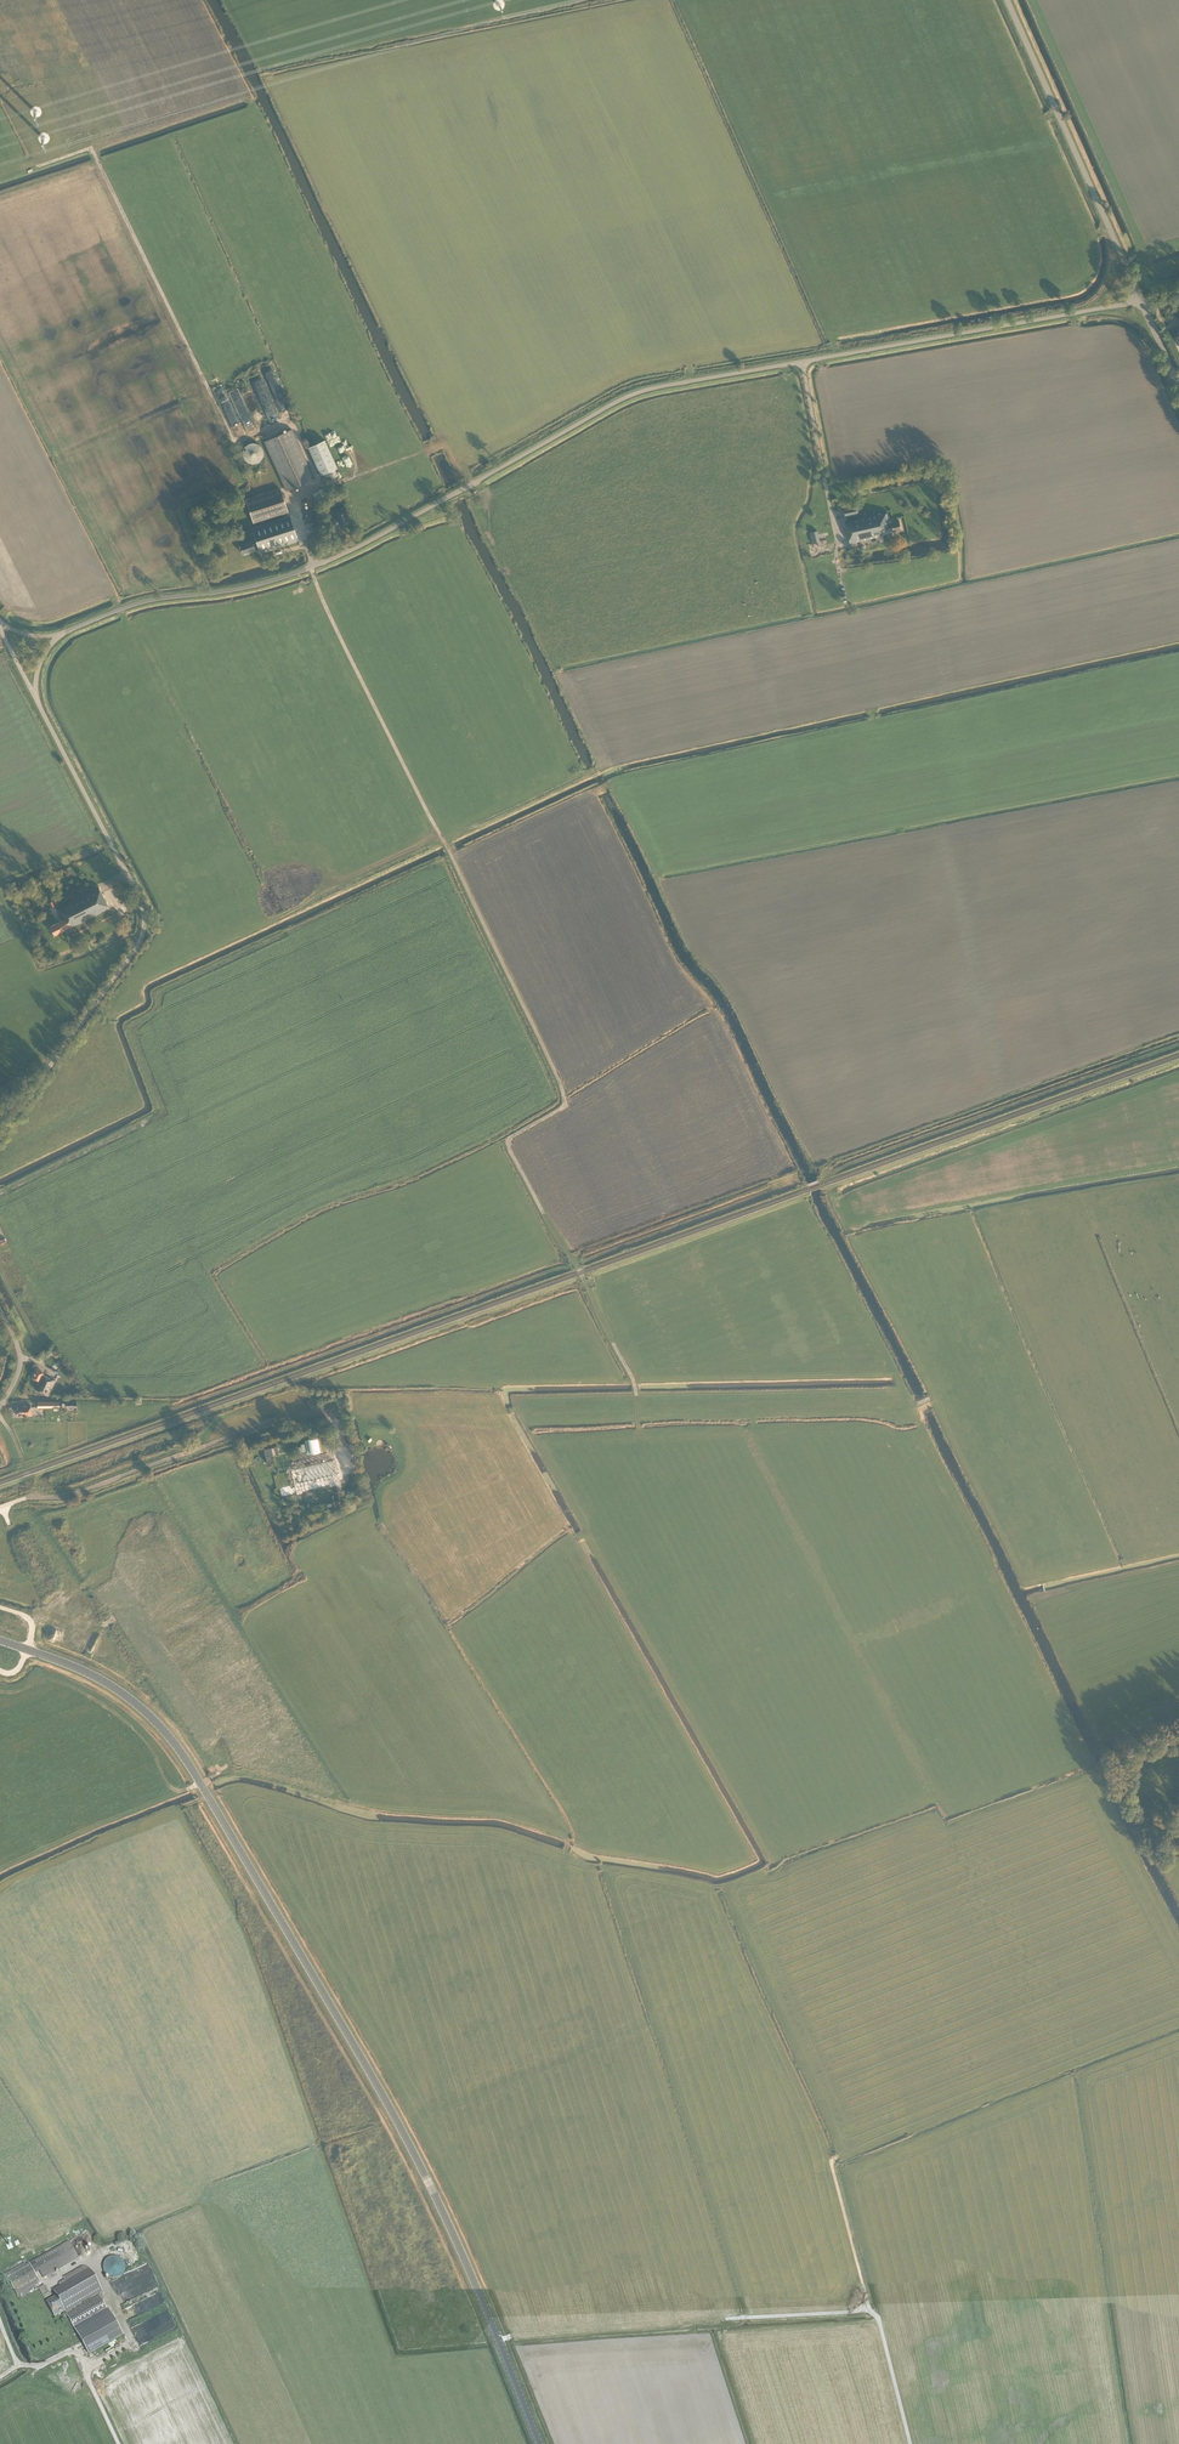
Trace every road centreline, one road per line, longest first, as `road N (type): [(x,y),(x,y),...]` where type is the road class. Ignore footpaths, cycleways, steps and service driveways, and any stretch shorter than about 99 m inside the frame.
road 1 (unclassified): [(59,634),(126,606),(266,582),(348,551),(646,387),(1142,301)]
road 2 (secondary): [(539,2443),(405,2133),(183,1755),(114,1687),(0,1639)]
road 3 (track): [(311,566),(562,1087),(565,1104),(509,1142),(510,1151),(636,1390)]
road 4 (unclassified): [(0,1134),(134,951),(144,924),(141,902),(35,695)]
road 5 (tertiary): [(1142,301),(1007,0)]

